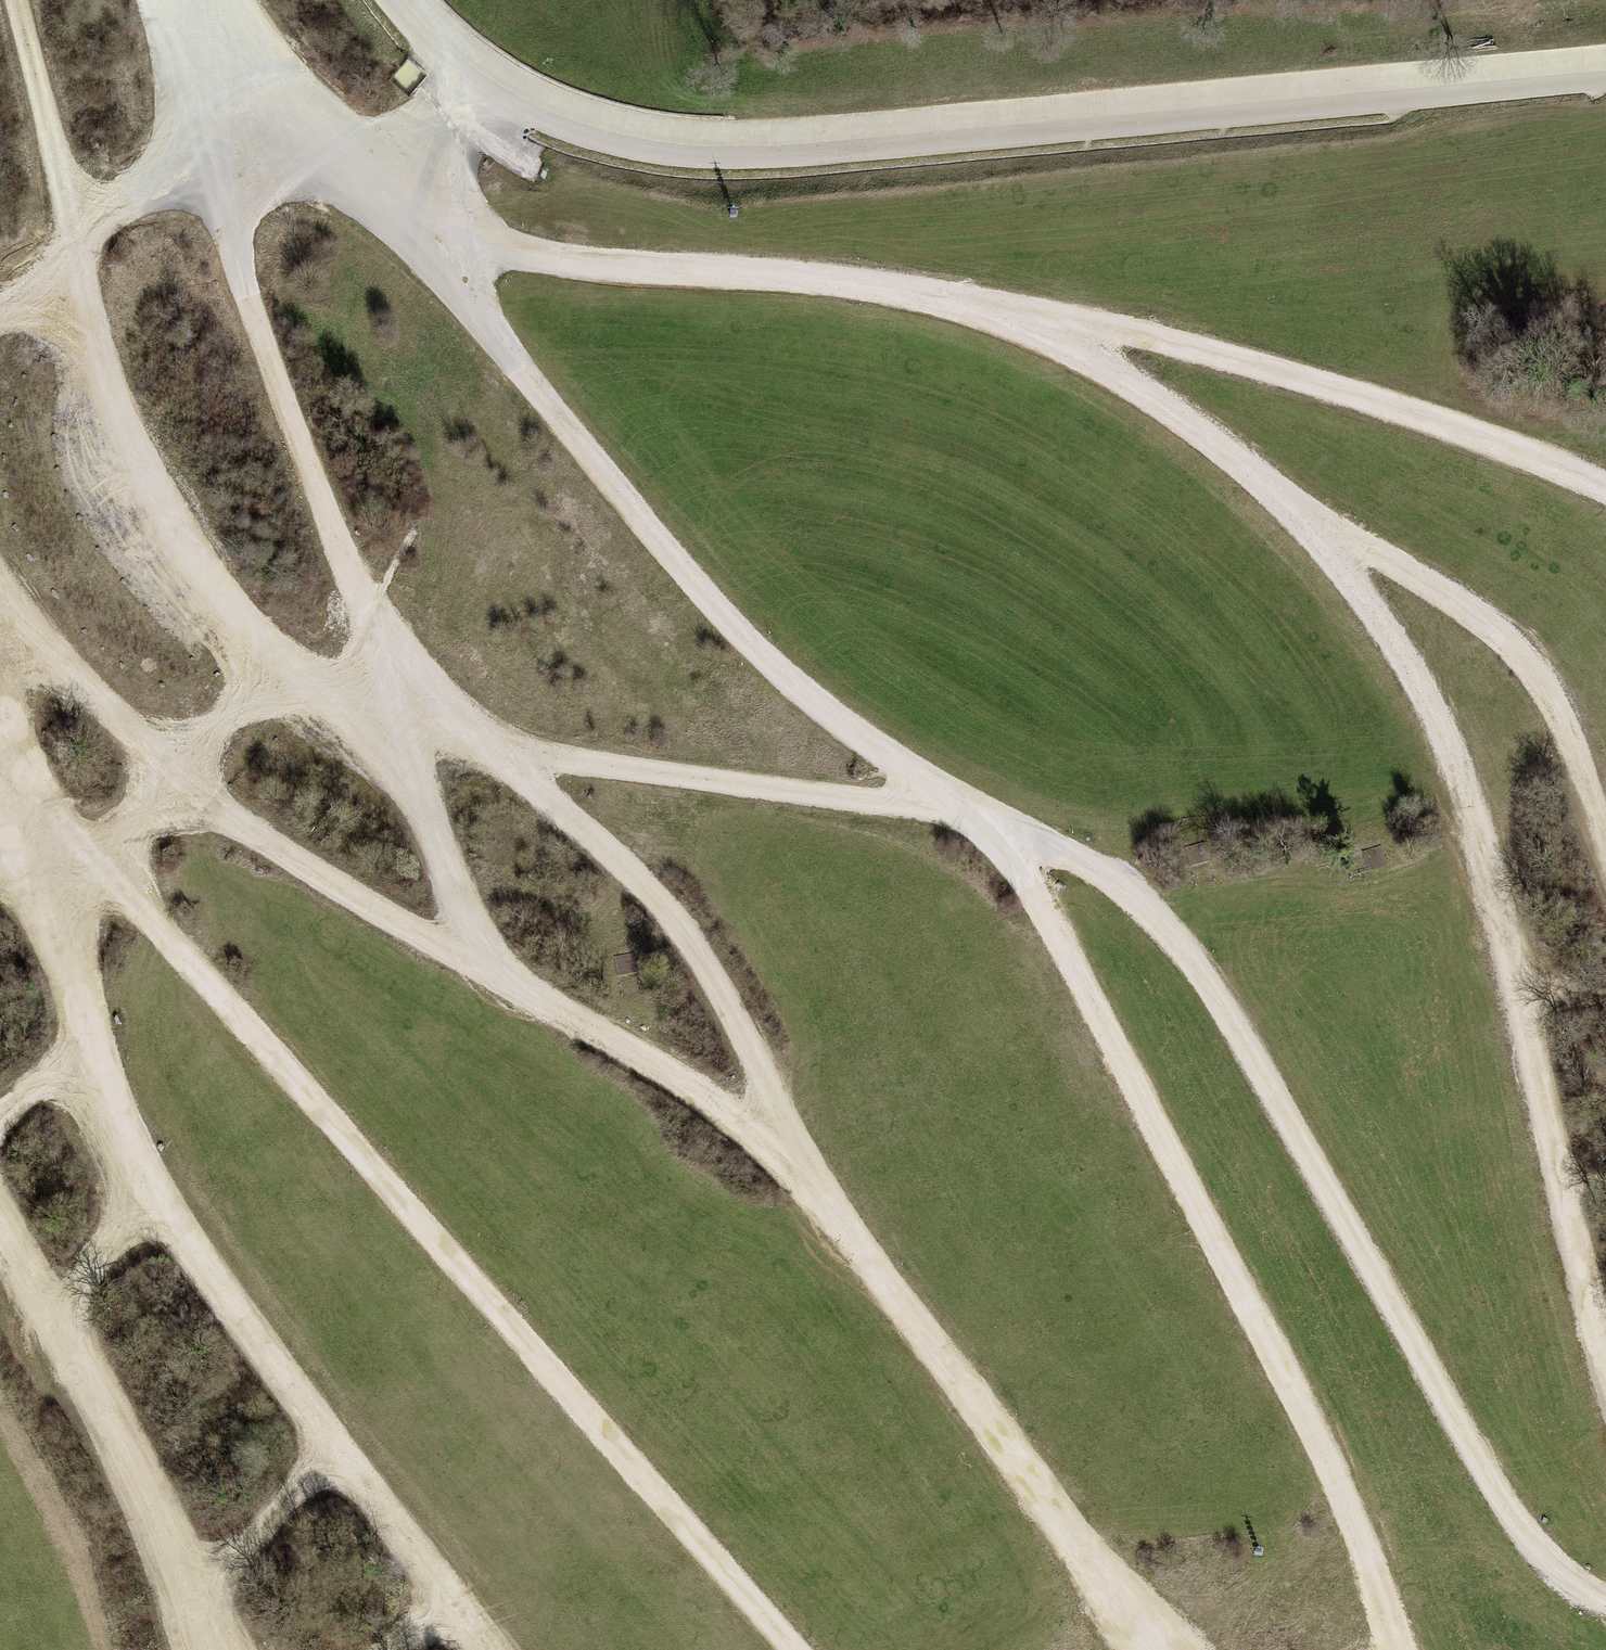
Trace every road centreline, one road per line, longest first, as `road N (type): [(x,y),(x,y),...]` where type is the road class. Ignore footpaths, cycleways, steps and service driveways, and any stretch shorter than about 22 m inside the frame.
road 1 (track): [(228,160),(247,297),(346,563),(391,719),(514,758),(970,813),(1113,880),(1175,937),(1237,1032),(1528,1539),(1573,1582),(1605,1596)]
road 2 (track): [(1396,1649),(1362,1538),(1289,1382),(1058,936),(1013,867),(970,813),(780,673),(698,589),(513,362),(452,256)]
road 3 (track): [(1605,488),(1332,388),(1131,334),(812,278),(509,253),(452,256),(274,83),(232,0)]
road 4 (track): [(102,864),(794,1649)]
road 5 (track): [(0,761),(64,926),(91,1049),(122,1137),(152,1199),(459,1615)]
road 6 (track): [(207,51),(228,160),(145,188),(76,242),(98,354),(142,479),(268,681),(170,765)]
road 7 (track): [(1310,526),(1395,647),(1443,734),(1478,830),(1605,1352)]
road 8 (track): [(529,760),(549,802),(642,883),(696,950),(751,1048),(789,1158),(481,966)]
road 9 (track): [(1041,323),(1223,450),(1310,526),(1383,559),(1474,616),(1541,686),(1573,742),(1605,836)]
road 10 (track): [(170,765),(225,814),(481,966),(391,719),(268,681)]
road 11 (track): [(789,1158),(1151,1649)]
road 12 (track): [(212,1649),(188,1587),(0,1228)]
road 13 (track): [(17,0),(76,242),(0,319)]
road 14 (track): [(0,619),(170,765)]
road 15 (track): [(188,1587),(252,1541),(333,1442)]
road 16 (track): [(54,1320),(152,1199)]
road 17 (track): [(274,83),(207,51),(155,0)]
road 18 (track): [(385,1649),(459,1615),(479,1649)]
road 19 (track): [(170,765),(102,864)]

